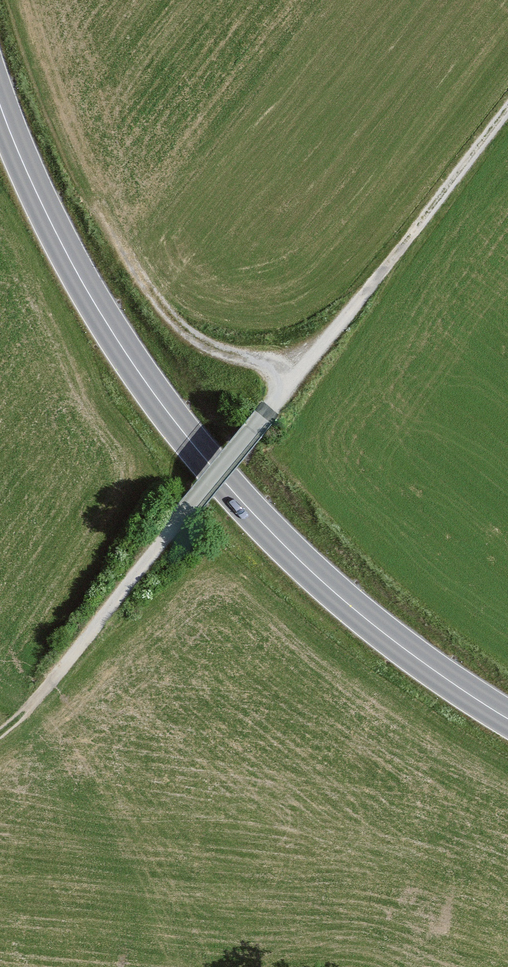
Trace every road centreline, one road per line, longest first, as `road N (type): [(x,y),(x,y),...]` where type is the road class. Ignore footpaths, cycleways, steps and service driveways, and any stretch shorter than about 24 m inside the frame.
road 1 (tertiary): [(507,718),(388,638),(258,519),(181,429),(114,334),(47,213),(0,103)]
road 2 (track): [(507,106),(74,654),(0,733)]
road 3 (track): [(293,379),(271,359),(223,354),(179,328),(133,269),(90,186)]

